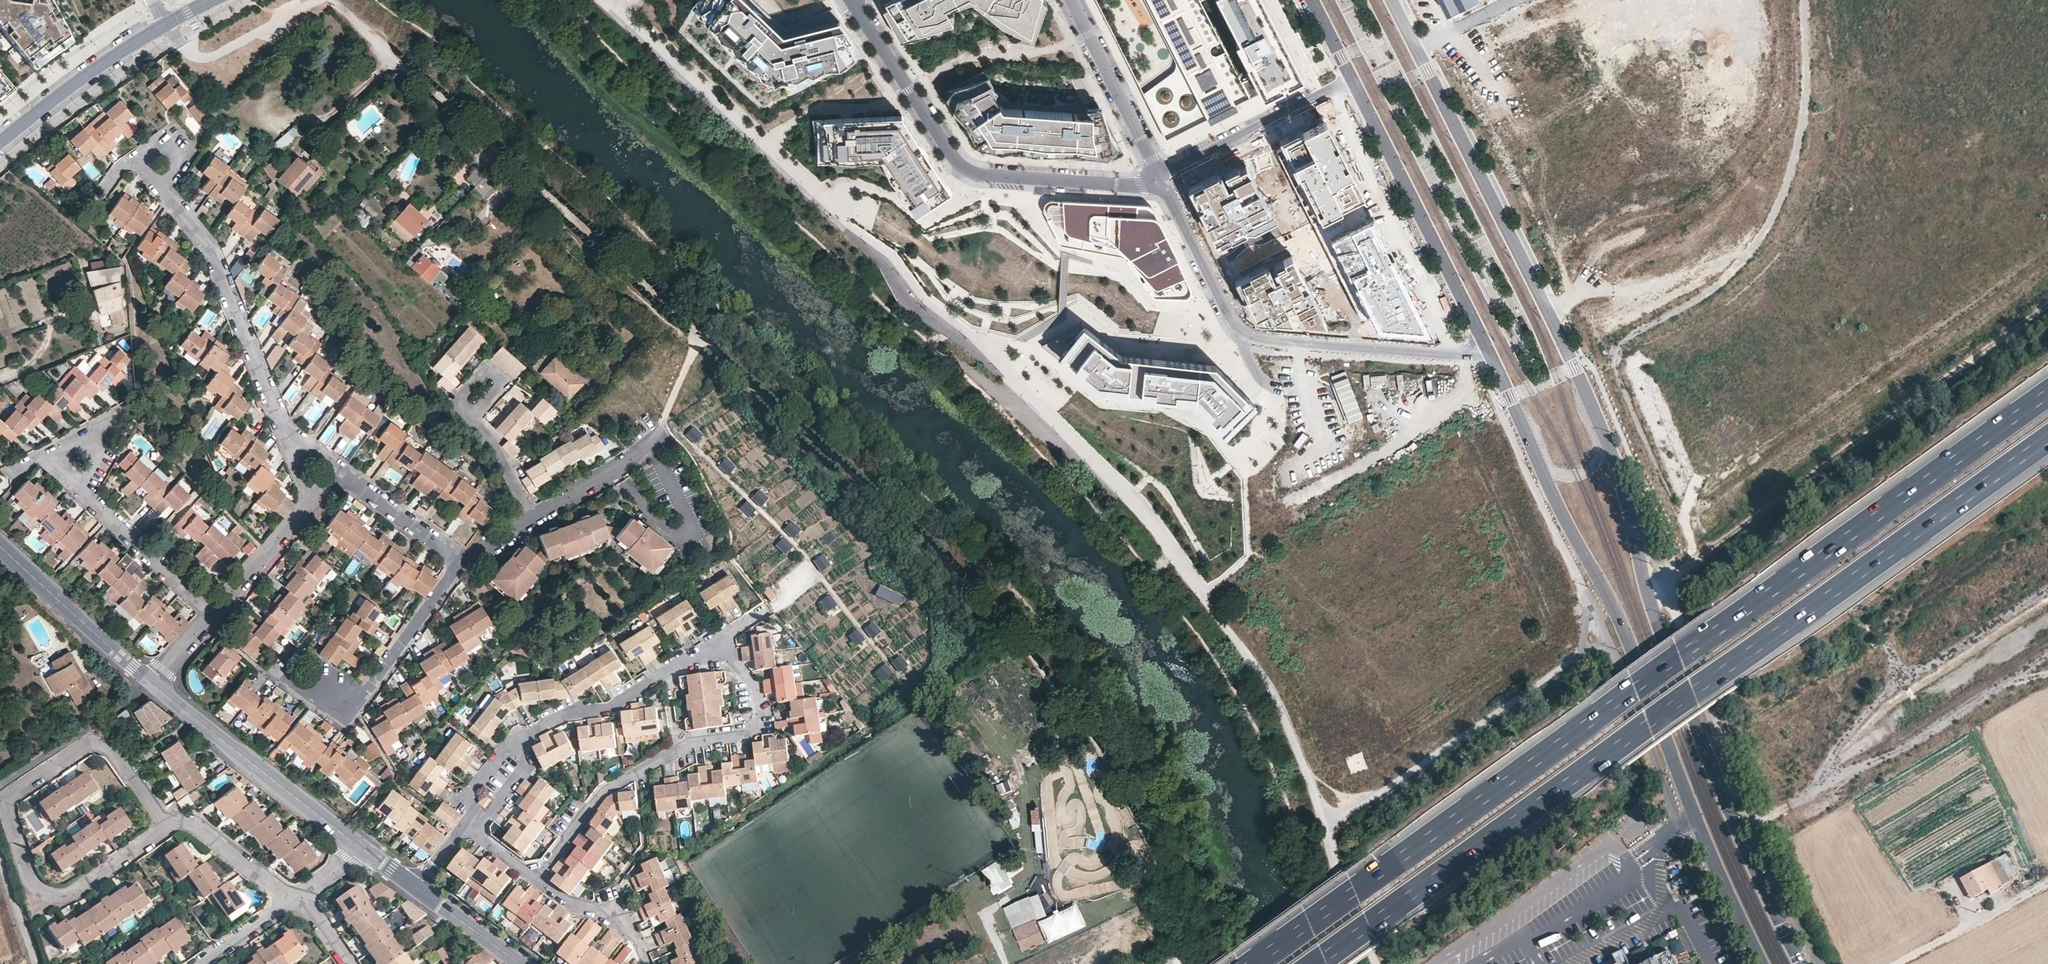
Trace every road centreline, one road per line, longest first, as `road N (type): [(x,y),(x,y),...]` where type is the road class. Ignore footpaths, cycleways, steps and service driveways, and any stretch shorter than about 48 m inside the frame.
road 1 (motorway): [(2047,394),(1243,963)]
road 2 (motorway): [(1312,963),(2047,439)]
road 3 (primary): [(1802,963),(1696,726),(1652,607),(1611,446),(1549,309)]
road 4 (primary): [(1491,354),(1623,623),(1717,872),(1762,963)]
road 5 (residential): [(166,821),(69,895),(56,897),(33,884),(6,805),(98,738),(158,815)]
road 6 (residential): [(1491,354),(1284,342),(1244,331),(1159,178)]
road 7 (residential): [(1159,178),(1141,184),(970,171),(853,0)]
road 8 (residential): [(1549,309),(1614,272),(1668,215),(1707,136),(1721,0)]
road 9 (residential): [(718,648),(753,683),(761,726),(689,744),(608,789),(534,877)]
road 10 (residential): [(162,173),(162,189),(209,250),(281,423),(306,456)]
road 11 (primary): [(1354,79),(1491,354)]
road 12 (primary): [(1549,309),(1417,49)]
road 13 (residential): [(152,684),(360,847)]
road 14 (residential): [(518,744),(564,715),(613,707),(718,648)]
road 15 (residential): [(315,683),(341,702),(366,693),(462,559)]
road 16 (residential): [(1159,178),(1354,79)]
road 17 (tertiary): [(166,24),(77,81),(0,146)]
road 18 (residential): [(0,546),(152,684)]
road 19 (residential): [(1159,178),(1069,0)]
road 20 (residential): [(76,475),(79,490),(213,614)]
road 21 (residential): [(310,486),(303,506),(213,614)]
road 22 (residential): [(462,559),(333,471)]
road 23 (residential): [(166,821),(191,821),(295,899)]
road 24 (residential): [(661,435),(534,517)]
road 25 (residential): [(534,877),(620,919),(648,963)]
road 26 (residential): [(418,889),(519,963)]
road 27 (residential): [(471,415),(494,440),(534,517)]

